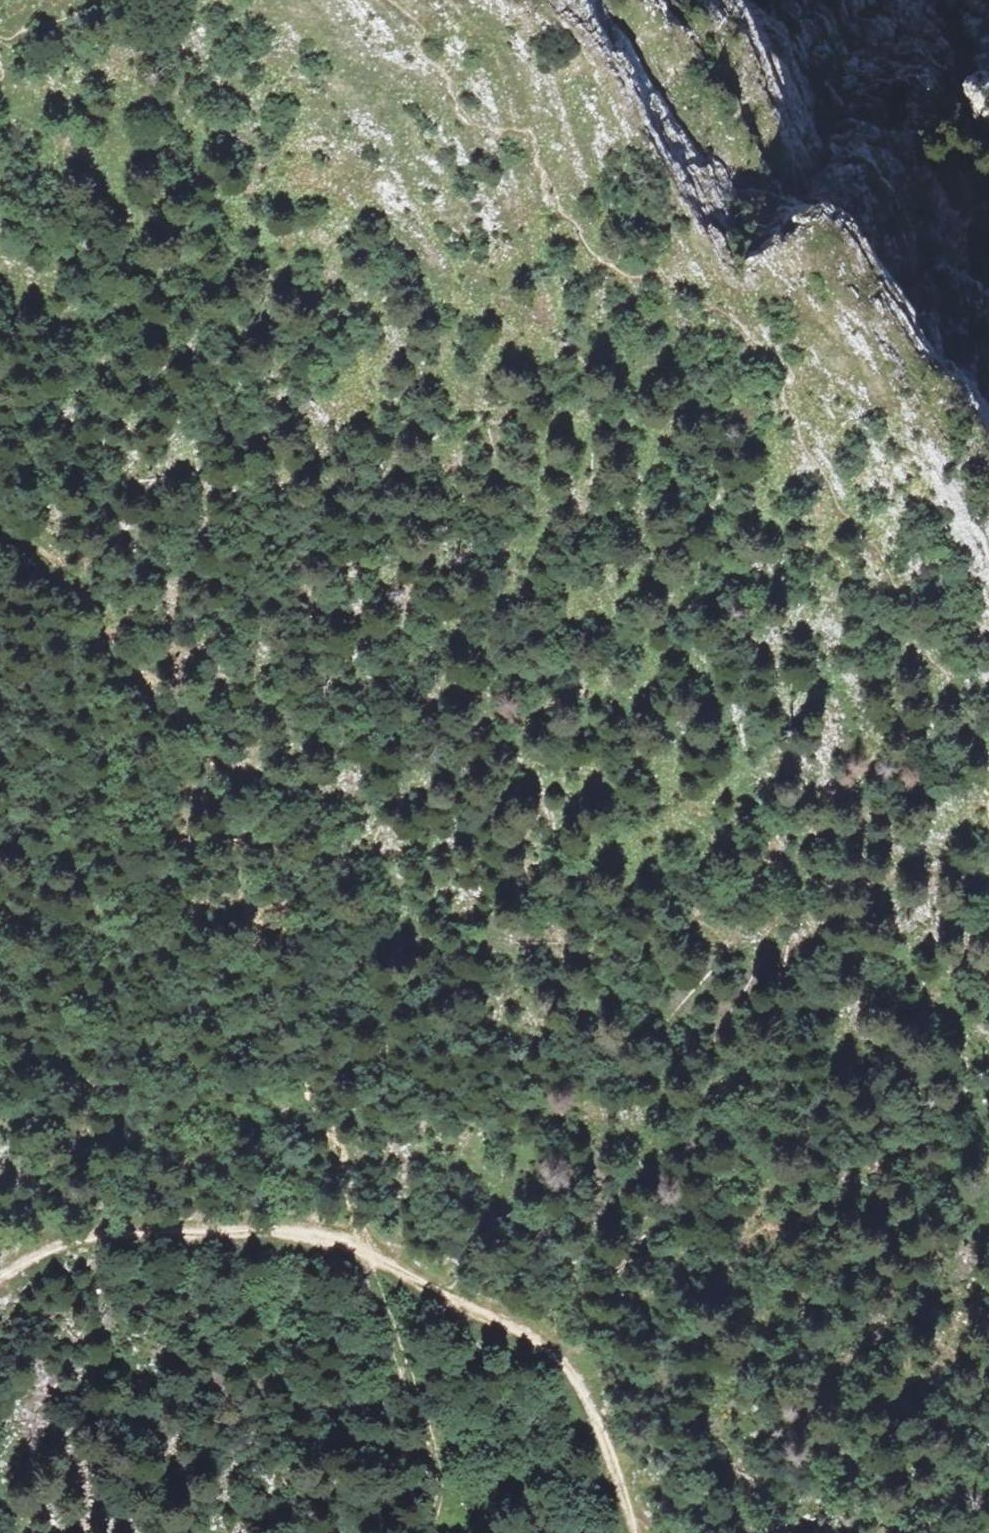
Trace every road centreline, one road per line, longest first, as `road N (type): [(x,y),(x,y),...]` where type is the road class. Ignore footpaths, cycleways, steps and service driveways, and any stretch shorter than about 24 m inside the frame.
road 1 (track): [(383,1532),(427,1518),(367,1371),(328,1348),(321,1330),(323,1293),(299,1238),(313,1168),(286,1022),(273,996),(269,925),(245,899),(242,854),(192,747),(157,708),(158,687),(96,633),(47,560),(0,520)]
road 2 (track): [(632,1532),(543,1349),(458,1297),(349,1249),(195,1228),(84,1235),(0,1278)]

